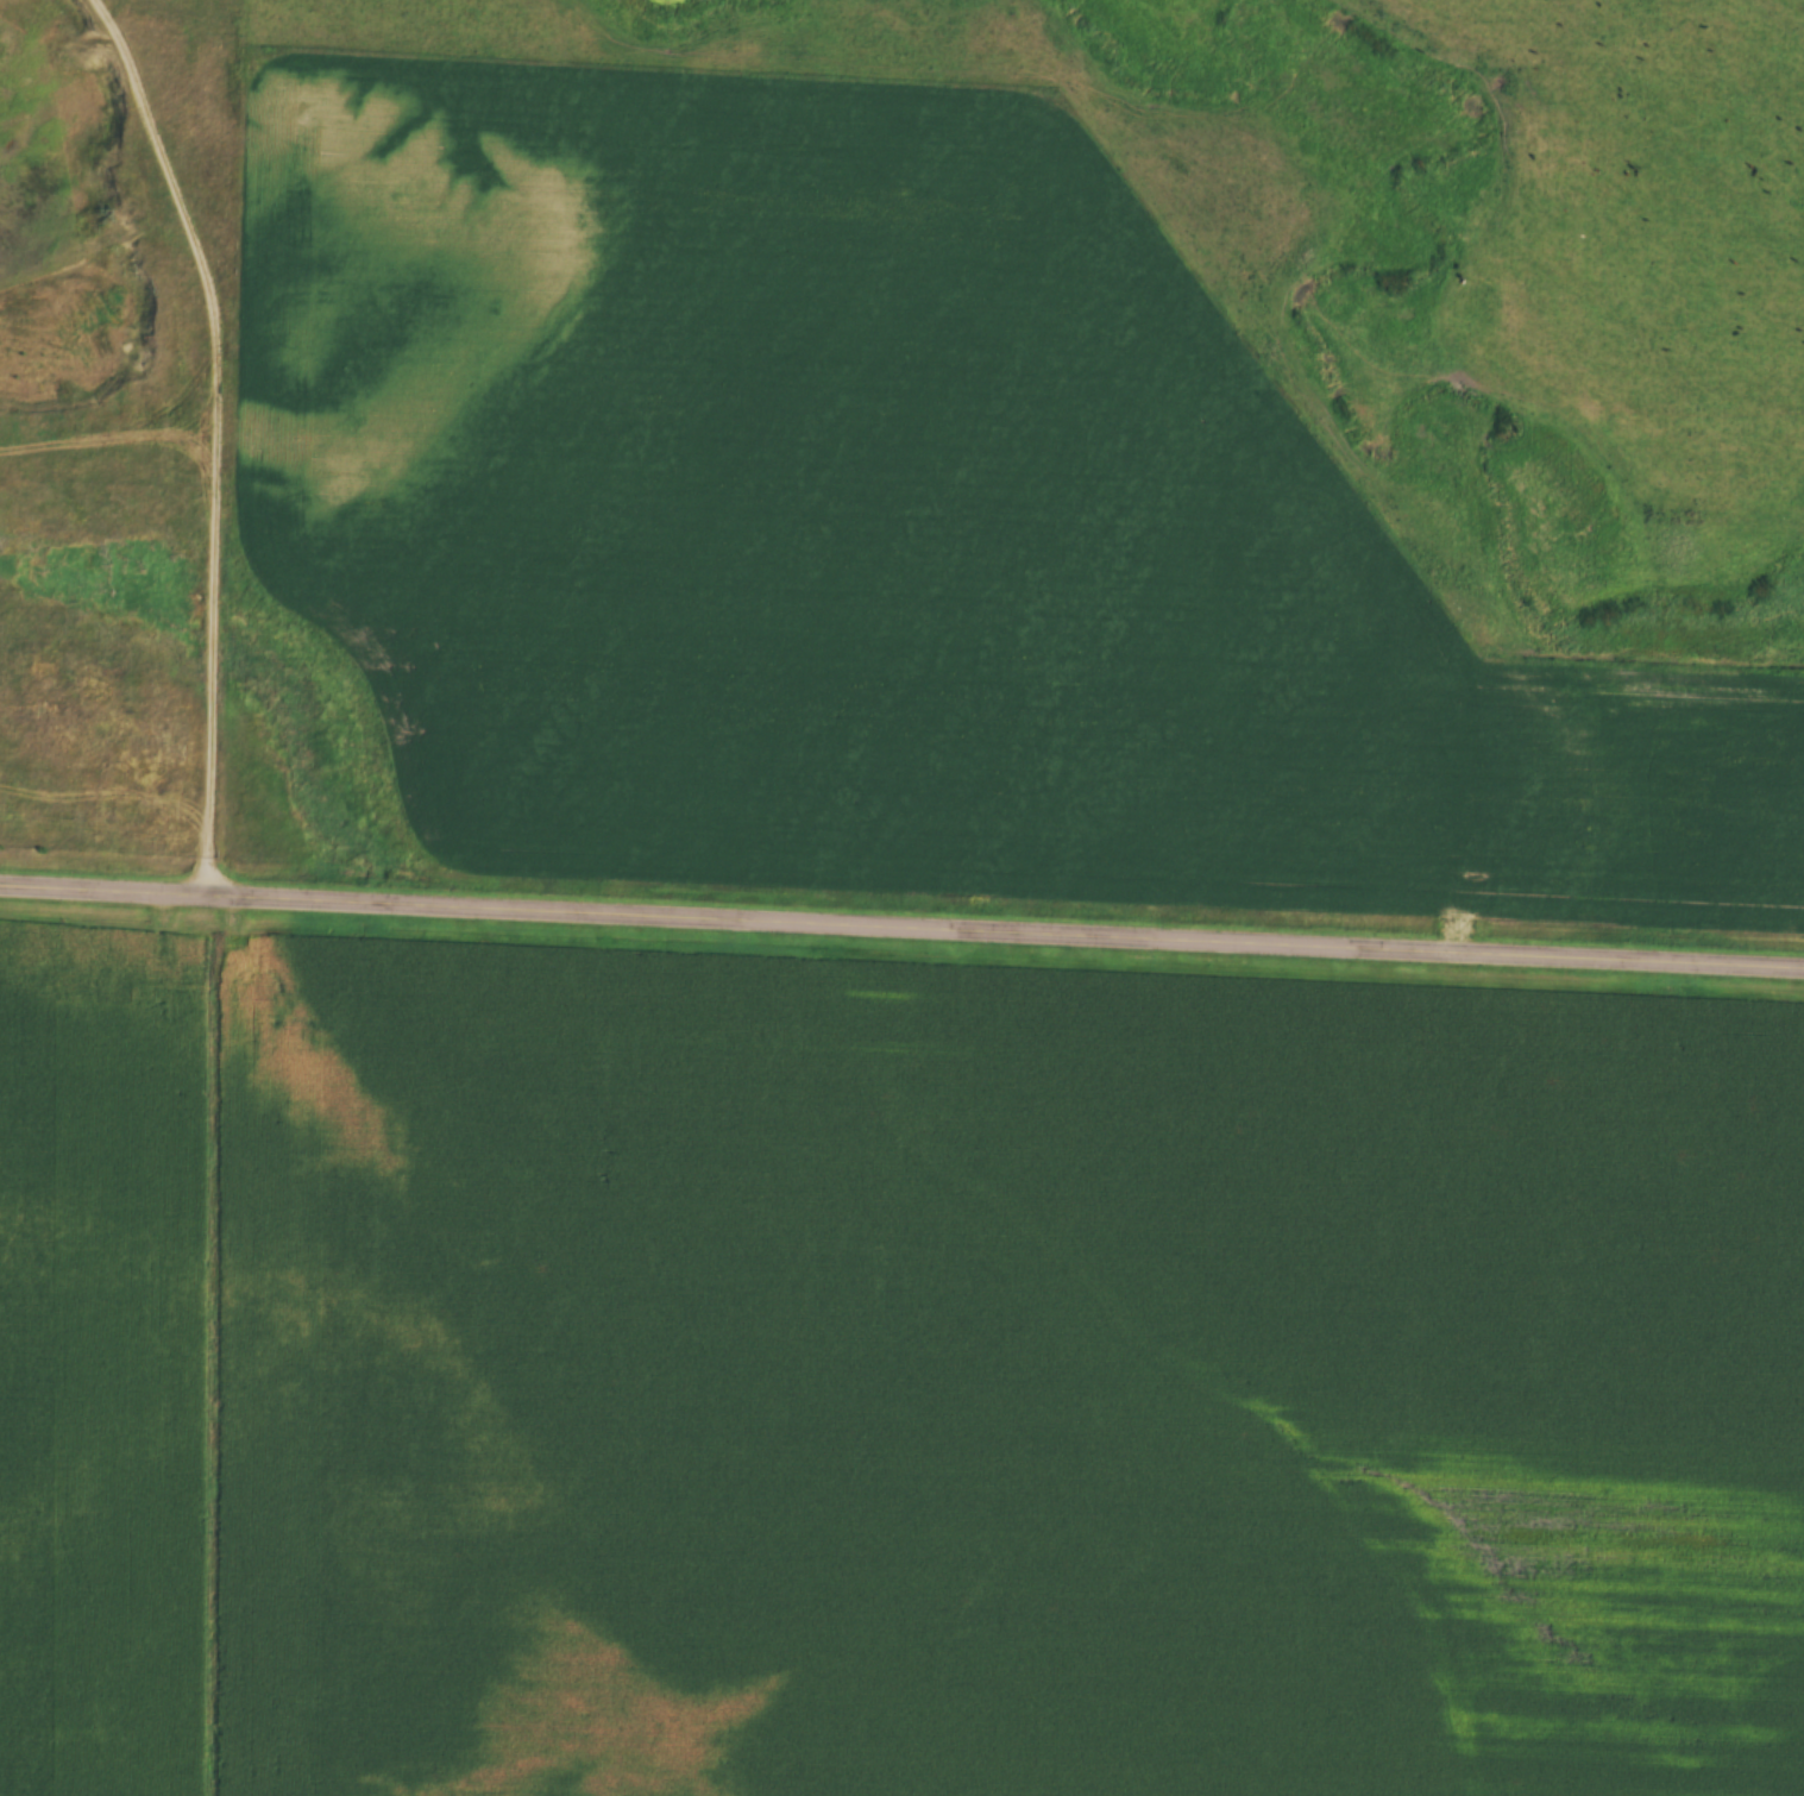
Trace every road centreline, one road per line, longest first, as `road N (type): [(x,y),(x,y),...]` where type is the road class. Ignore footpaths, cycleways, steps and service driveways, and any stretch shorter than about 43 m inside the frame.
road 1 (tertiary): [(216,903),(1803,977)]
road 2 (tertiary): [(0,883),(216,903)]

